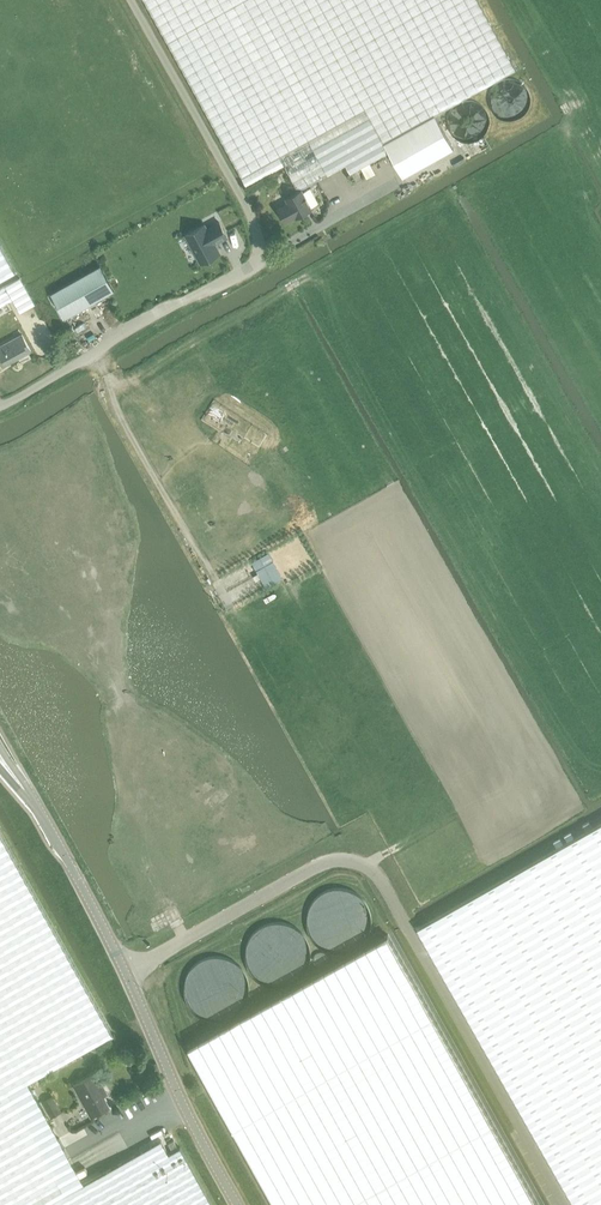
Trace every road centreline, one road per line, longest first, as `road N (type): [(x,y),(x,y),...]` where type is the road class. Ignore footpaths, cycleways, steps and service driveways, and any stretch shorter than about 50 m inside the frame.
road 1 (unclassified): [(0,407),(255,262),(260,250),(258,230),(130,0)]
road 2 (tertiary): [(237,1204),(36,806)]

